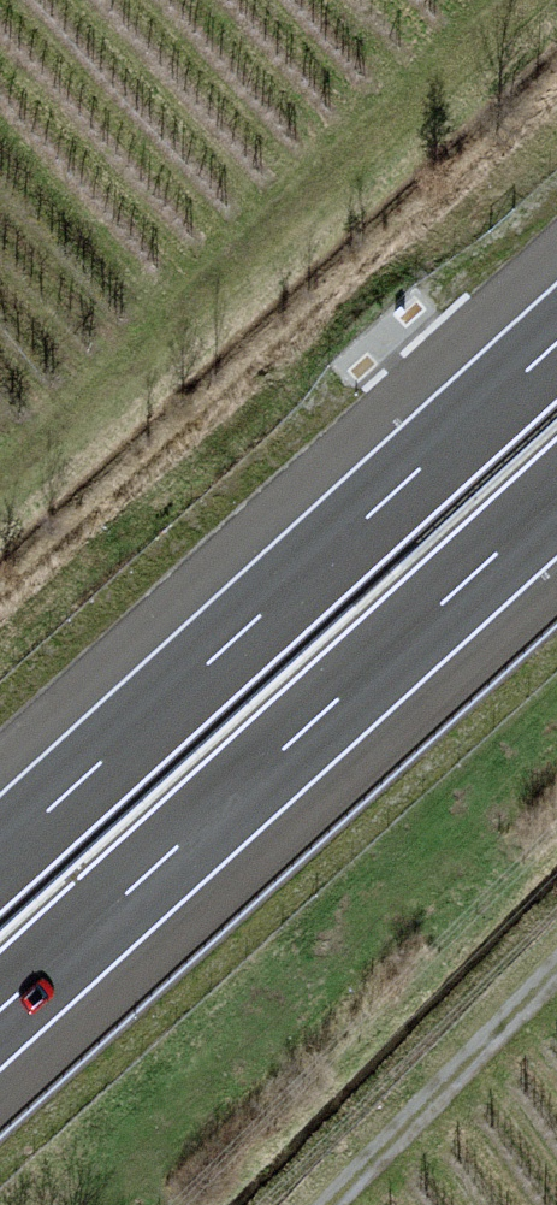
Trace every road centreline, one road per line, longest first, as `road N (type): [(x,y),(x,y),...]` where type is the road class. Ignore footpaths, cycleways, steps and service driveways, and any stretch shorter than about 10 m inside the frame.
road 1 (motorway): [(0,1011),(556,499)]
road 2 (motorway): [(556,341),(0,853)]
road 3 (track): [(556,965),(326,1204)]

